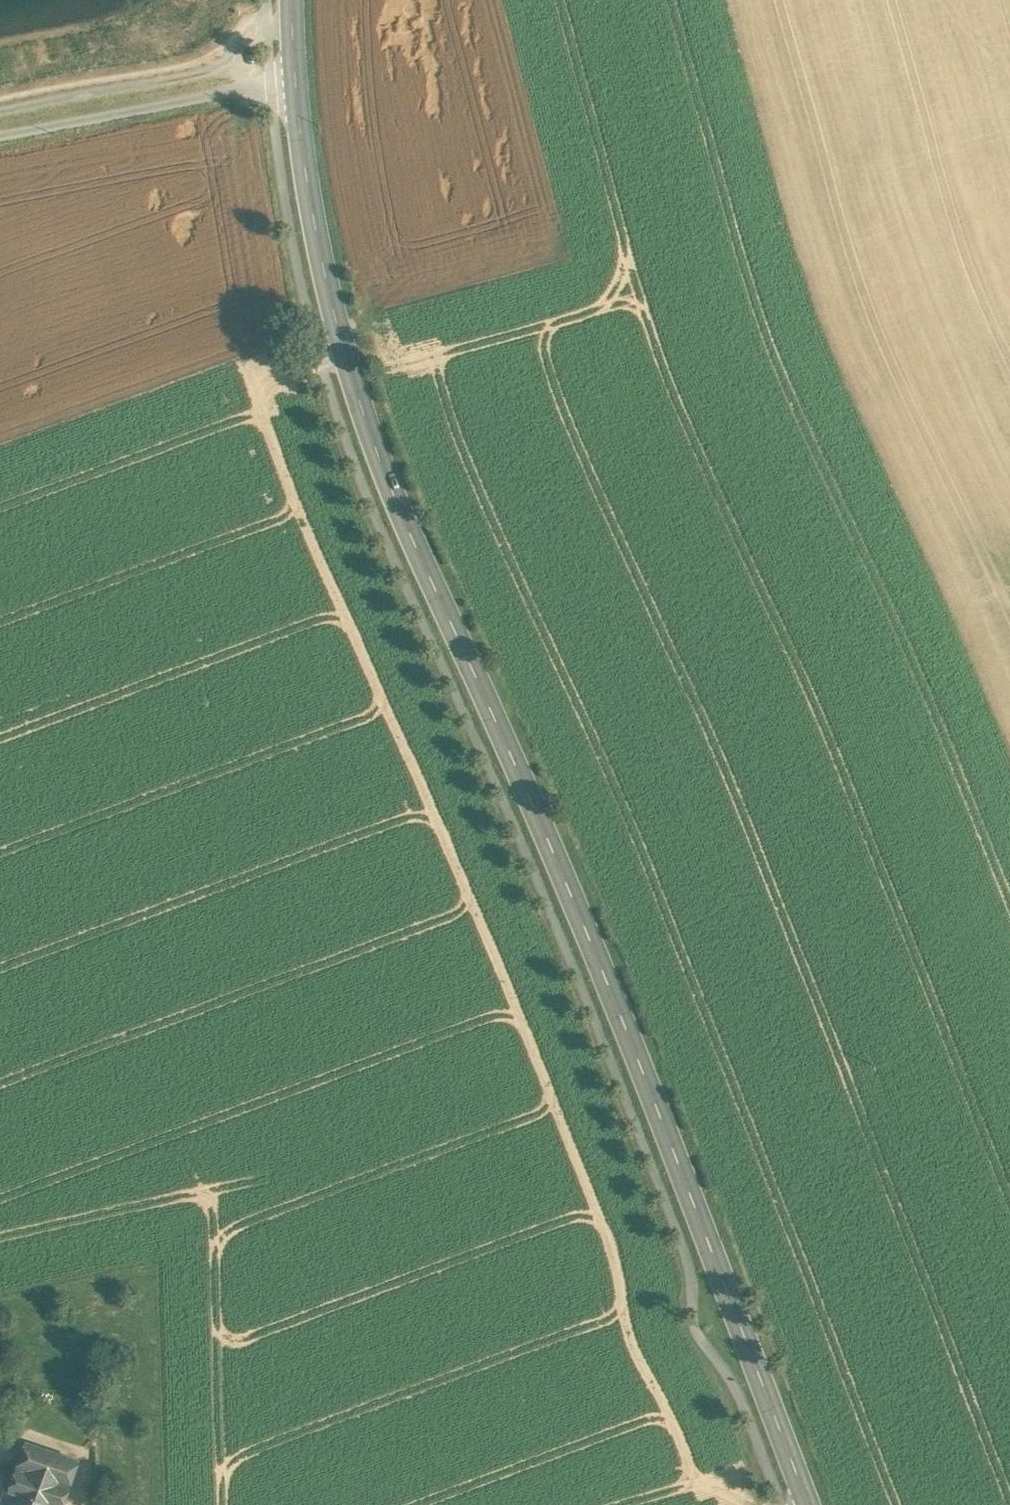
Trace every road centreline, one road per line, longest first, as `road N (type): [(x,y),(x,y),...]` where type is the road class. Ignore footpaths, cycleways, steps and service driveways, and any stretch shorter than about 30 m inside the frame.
road 1 (secondary): [(811,1504),(591,932),(356,363),(314,208),(291,79),(290,0)]
road 2 (track): [(290,13),(217,65),(0,110)]
road 3 (track): [(0,139),(291,79)]

